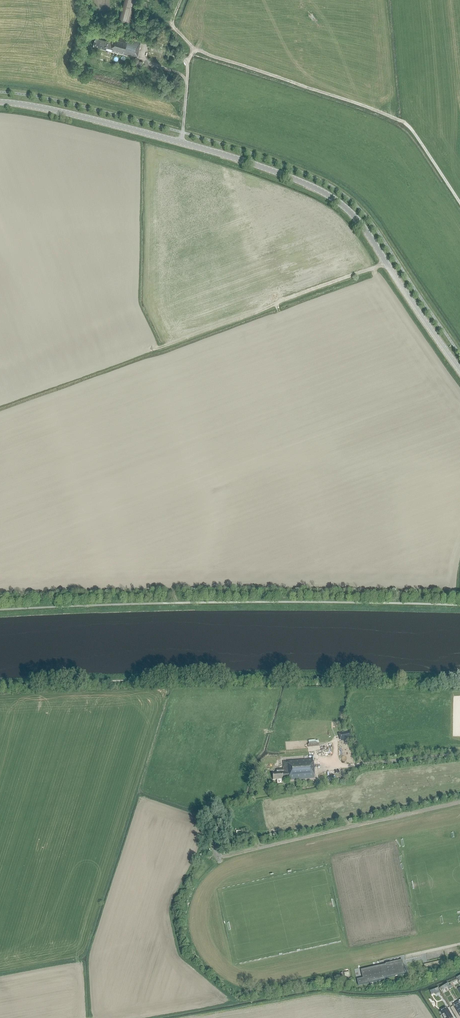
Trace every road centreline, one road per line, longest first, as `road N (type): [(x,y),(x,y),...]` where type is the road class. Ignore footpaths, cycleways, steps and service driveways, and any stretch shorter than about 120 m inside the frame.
road 1 (secondary): [(459,371),(365,229),(329,196),(180,142),(0,102)]
road 2 (track): [(459,205),(401,122),(205,54),(185,64)]

